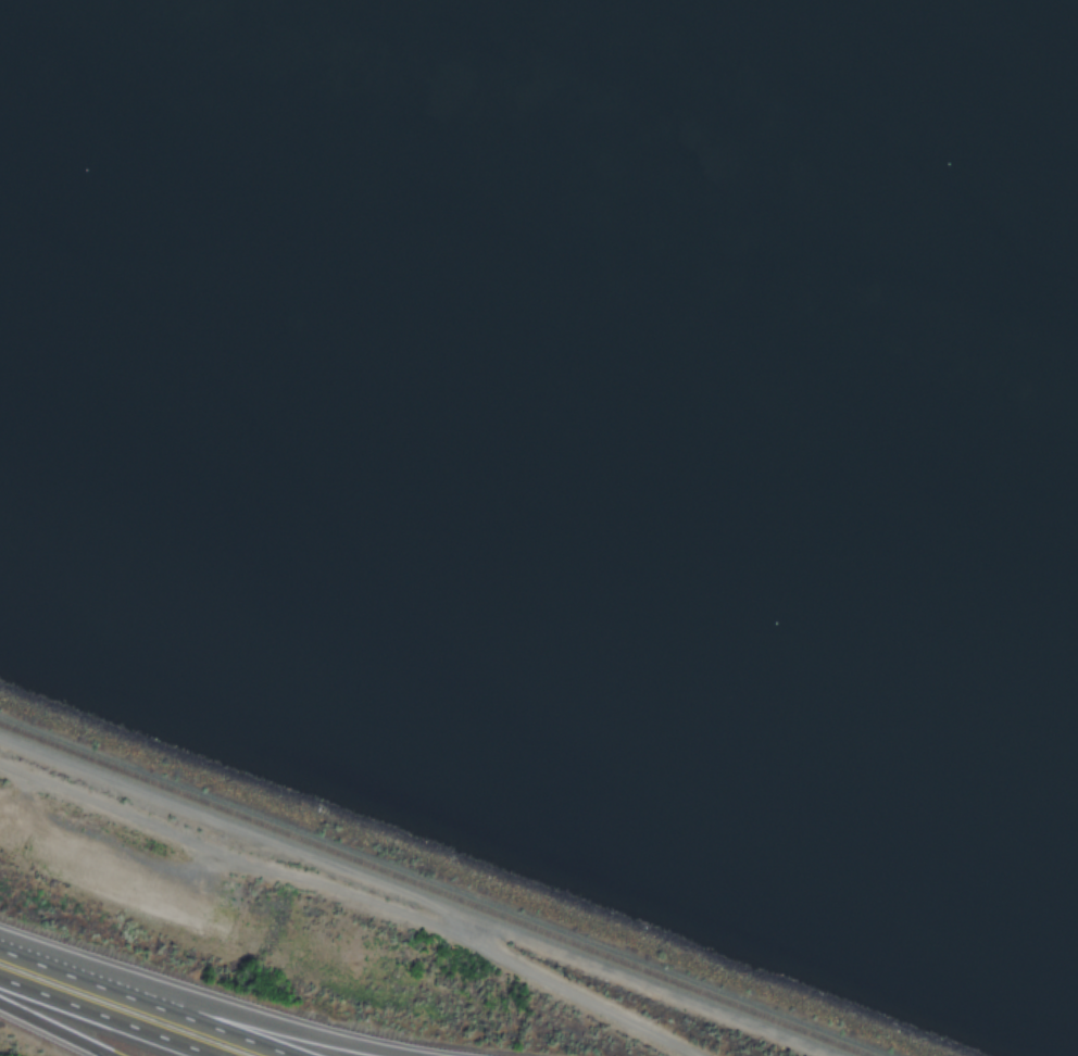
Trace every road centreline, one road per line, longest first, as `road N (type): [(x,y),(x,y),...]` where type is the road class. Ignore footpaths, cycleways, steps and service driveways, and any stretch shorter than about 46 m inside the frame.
road 1 (motorway): [(402,1055),(57,969)]
road 2 (motorway): [(327,1055),(0,947)]
road 3 (motorway): [(0,983),(184,1055)]

